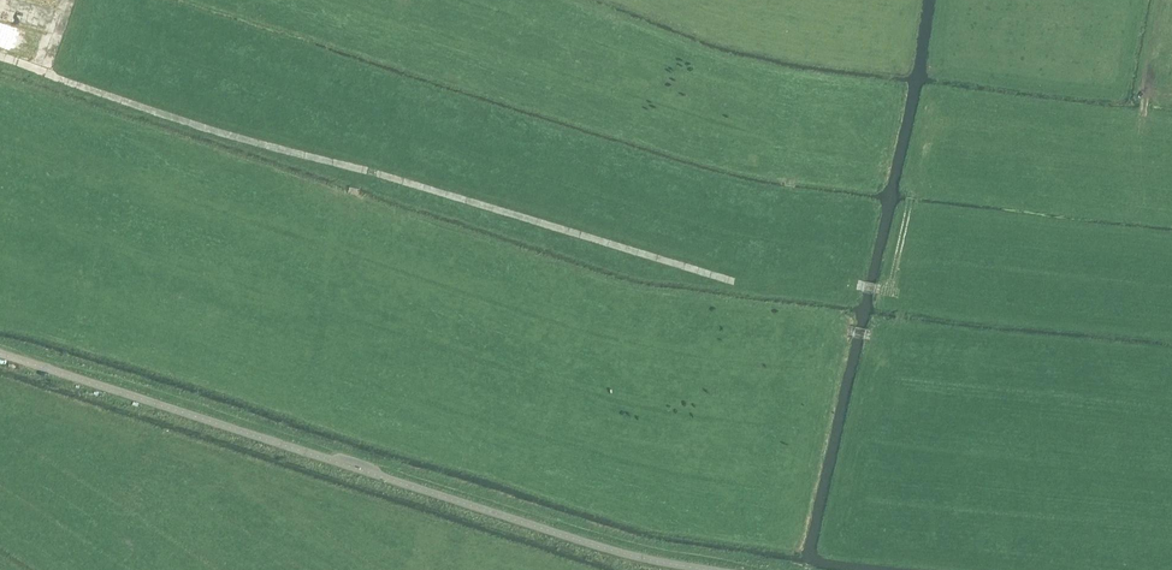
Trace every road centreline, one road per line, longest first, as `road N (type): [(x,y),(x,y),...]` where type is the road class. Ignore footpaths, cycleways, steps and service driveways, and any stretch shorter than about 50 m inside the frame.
road 1 (track): [(0,56),(161,112),(729,279),(881,289)]
road 2 (unclassified): [(707,569),(602,547),(0,354)]
road 3 (track): [(913,185),(891,291),(901,299),(900,331)]

